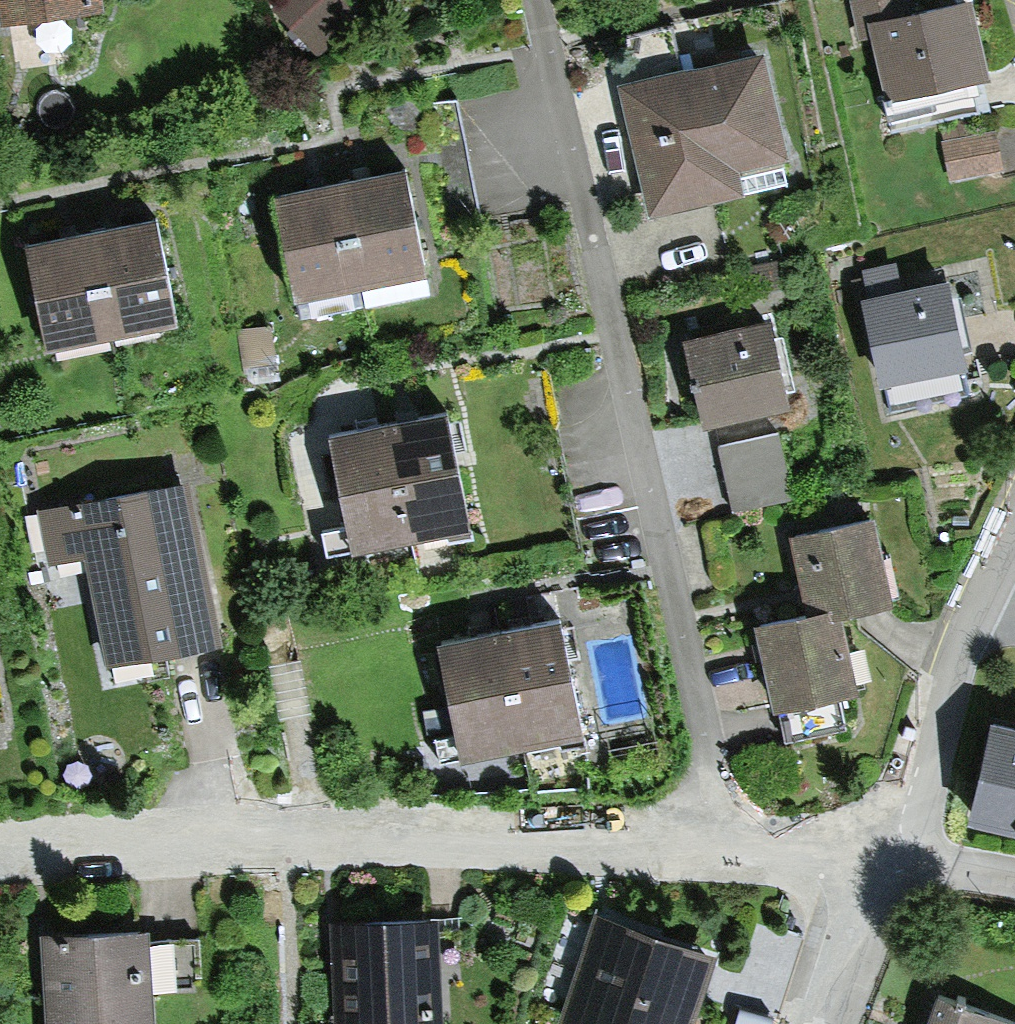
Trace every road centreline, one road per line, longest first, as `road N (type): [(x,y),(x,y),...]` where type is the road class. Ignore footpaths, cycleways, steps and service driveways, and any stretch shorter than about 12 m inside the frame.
road 1 (residential): [(530,0),(703,740),(714,830)]
road 2 (residential): [(0,843),(273,830),(714,830)]
road 3 (residential): [(1014,516),(961,637),(891,853)]
road 4 (residential): [(891,853),(825,1023)]
road 5 (residential): [(714,830),(891,853)]
road 6 (residential): [(891,853),(1014,877)]

